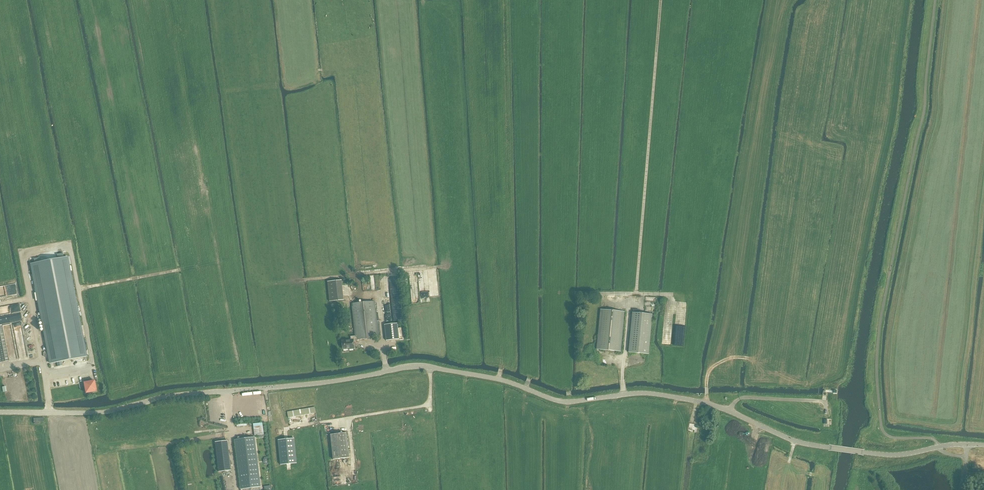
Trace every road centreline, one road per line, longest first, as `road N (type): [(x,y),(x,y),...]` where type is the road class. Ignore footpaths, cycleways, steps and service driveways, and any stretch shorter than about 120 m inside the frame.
road 1 (unclassified): [(860,452),(807,445),(709,403),(650,393),(566,402),(424,367),(174,395),(105,412),(0,412)]
road 2 (track): [(628,312),(661,0)]

